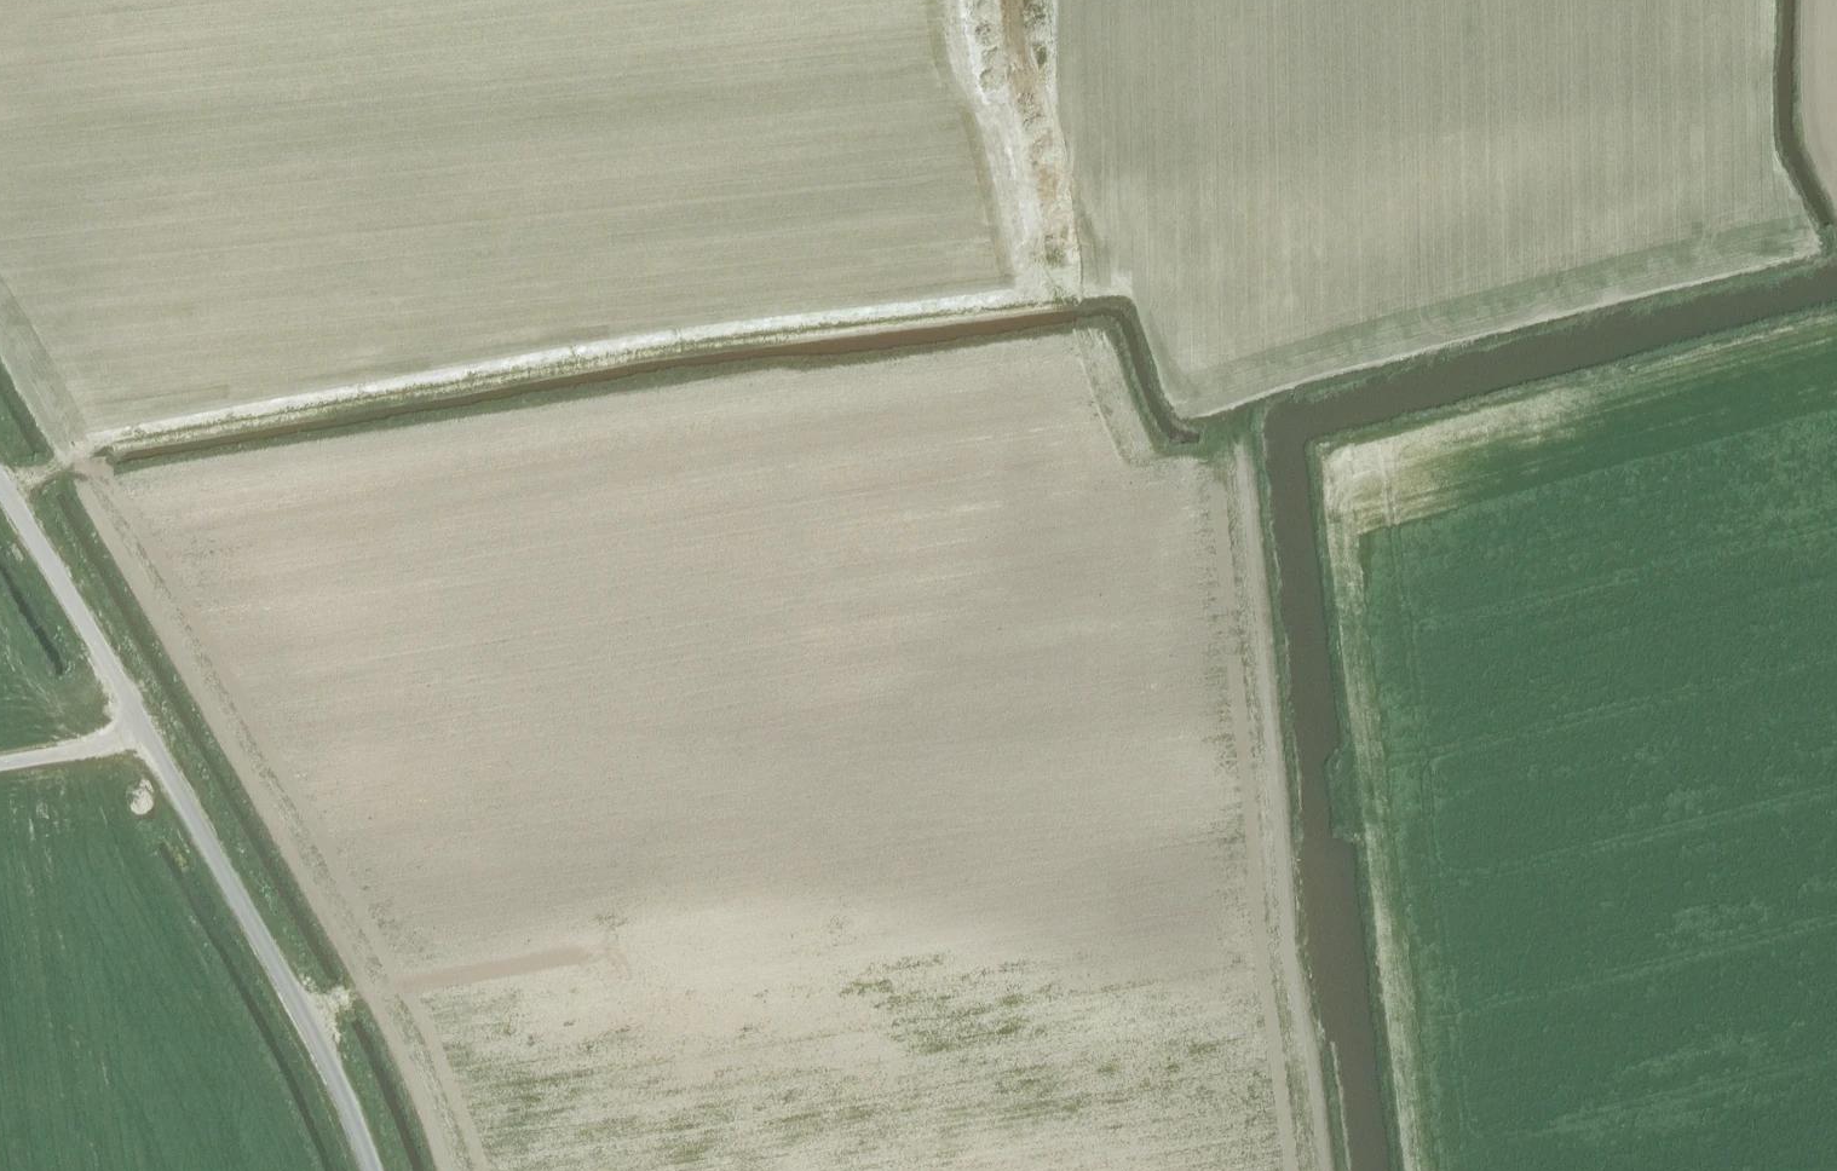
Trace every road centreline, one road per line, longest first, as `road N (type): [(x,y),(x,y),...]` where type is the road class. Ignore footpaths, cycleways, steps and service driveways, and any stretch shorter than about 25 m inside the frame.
road 1 (unclassified): [(371,1170),(314,1037),(0,485)]

